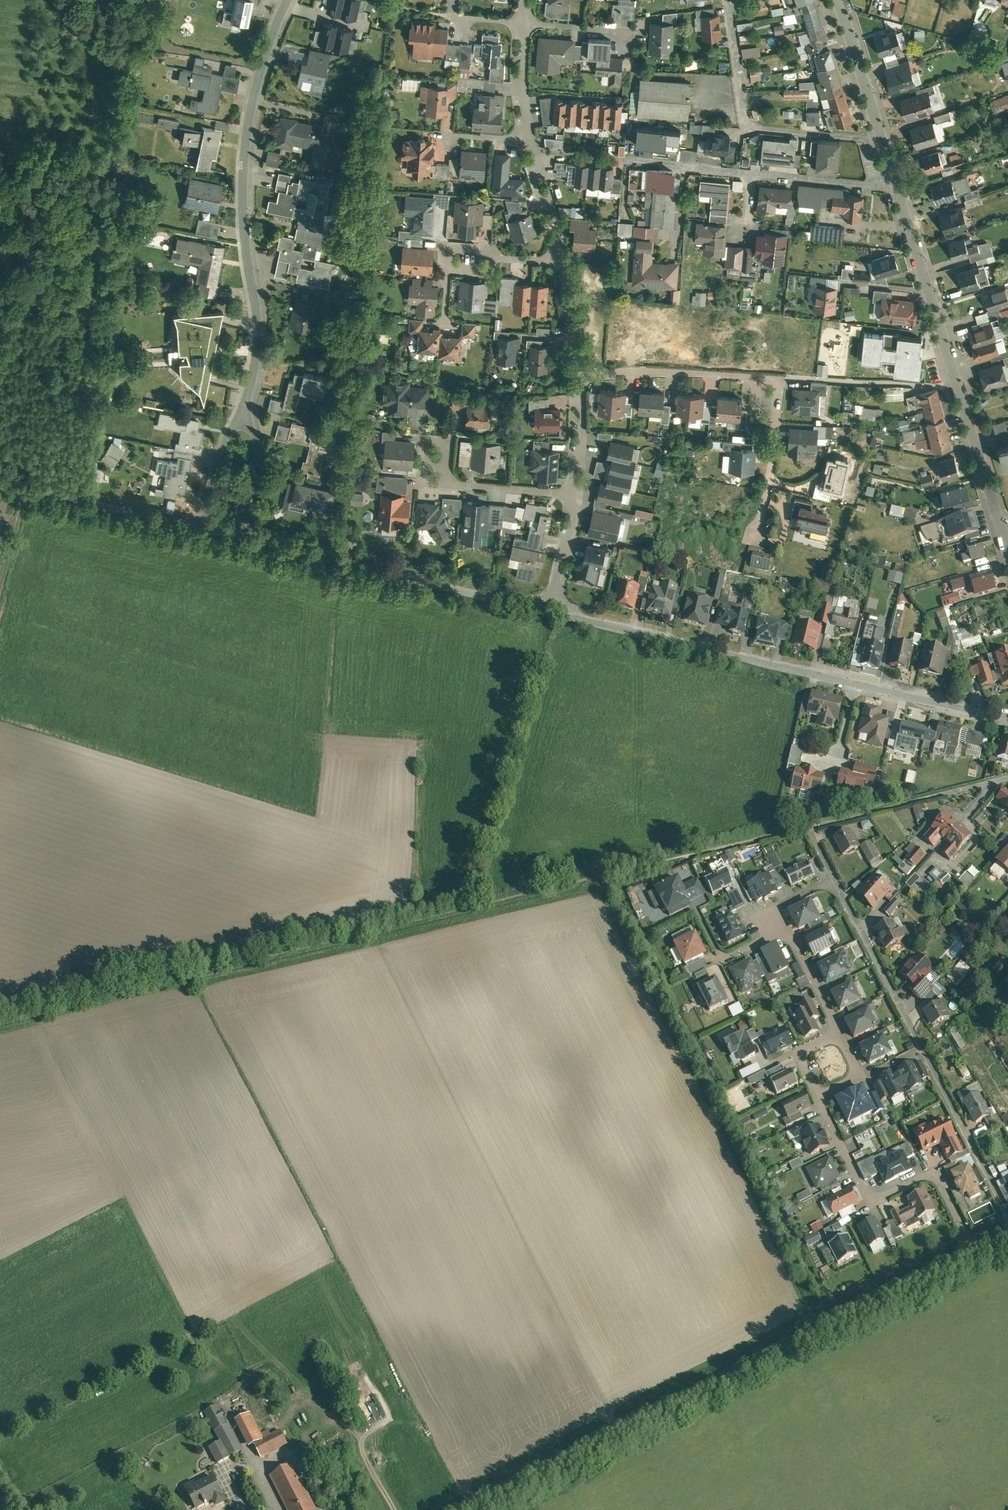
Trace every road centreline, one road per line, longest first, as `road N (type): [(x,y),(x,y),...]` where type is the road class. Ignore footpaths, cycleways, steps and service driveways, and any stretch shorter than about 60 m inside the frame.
road 1 (unclassified): [(973,1247),(460,1509)]
road 2 (unclassified): [(551,611),(1007,722)]
road 3 (residential): [(1007,545),(879,139)]
road 4 (residential): [(288,0),(256,93),(247,152),(244,207),(259,360),(246,407)]
road 5 (unclassified): [(242,538),(551,611)]
road 6 (residential): [(973,1247),(933,1174),(870,1202),(818,1098)]
road 7 (residential): [(729,0),(744,119),(879,139)]
road 8 (unclassified): [(0,481),(198,528)]
road 9 (residential): [(833,878),(920,1050)]
road 10 (residential): [(920,1050),(1007,1213)]
road 11 (residential): [(563,260),(450,254),(444,323)]
road 12 (residential): [(579,376),(754,377)]
road 13 (residential): [(573,495),(443,481),(433,449)]
road 14 (residential): [(879,139),(836,0)]
road 15 (track): [(376,1389),(388,1420),(363,1439),(362,1450),(395,1509)]
road 16 (residential): [(246,407),(257,470),(242,538)]
road 17 (unclassified): [(246,407),(215,460),(198,528)]
road 18 (residential): [(531,141),(563,260)]

